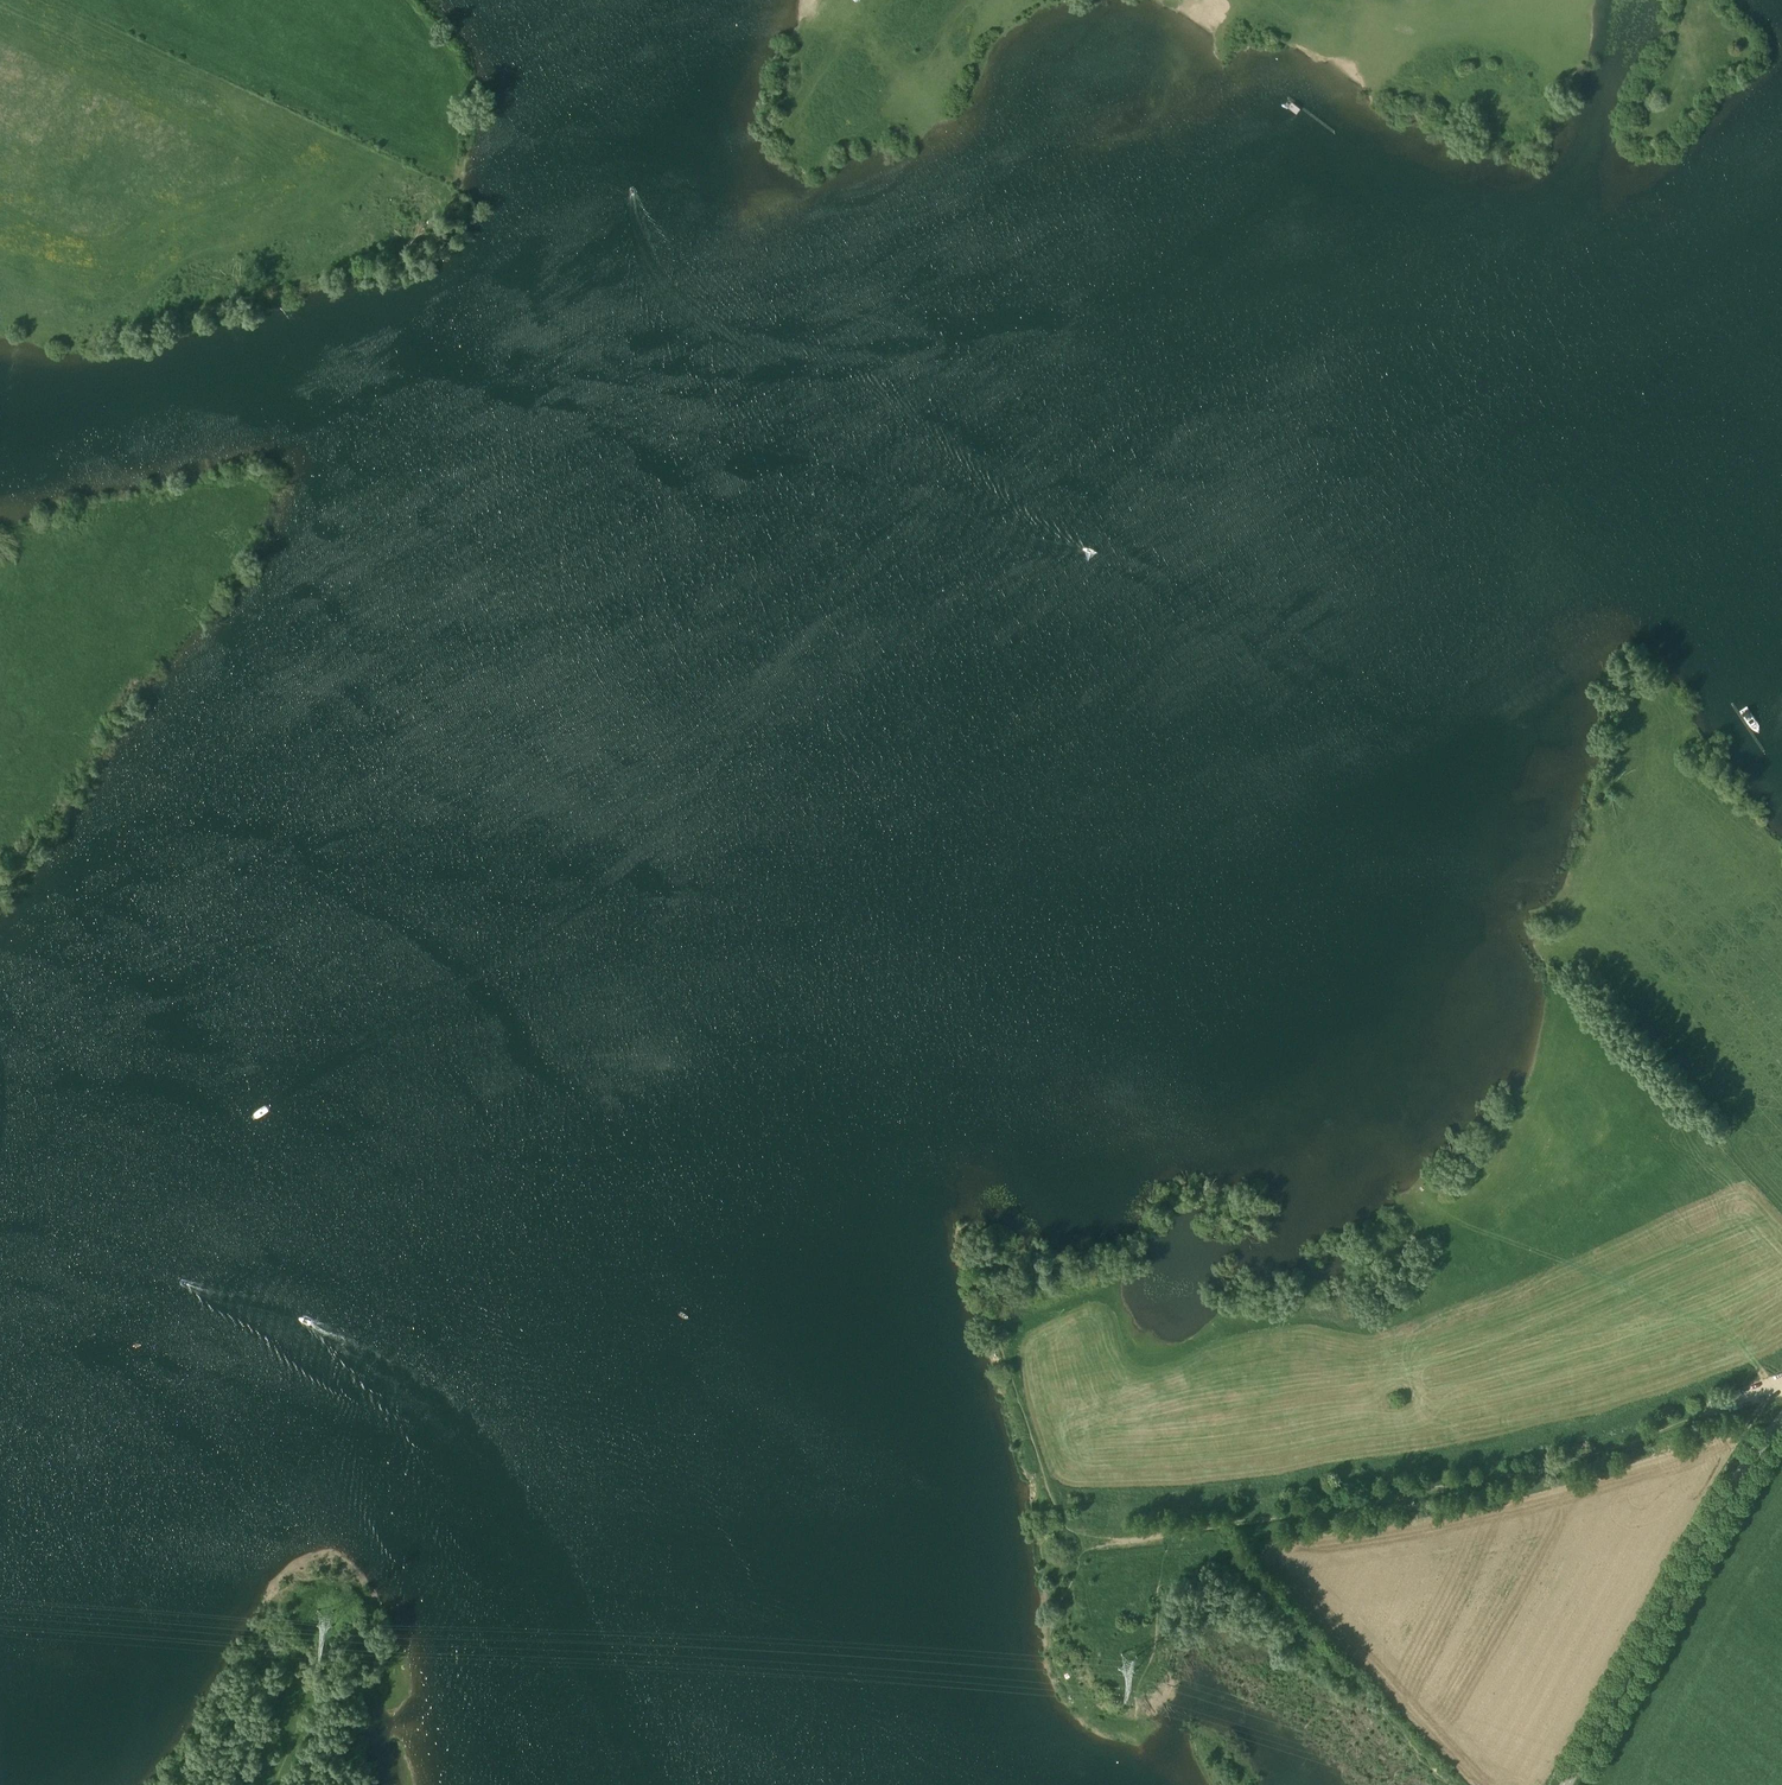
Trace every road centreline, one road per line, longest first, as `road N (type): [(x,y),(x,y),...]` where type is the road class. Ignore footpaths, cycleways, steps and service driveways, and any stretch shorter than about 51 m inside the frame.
road 1 (track): [(1781,1387),(1535,1478),(1169,1537)]
road 2 (unclassified): [(1565,1784),(1722,1500),(1781,1416)]

